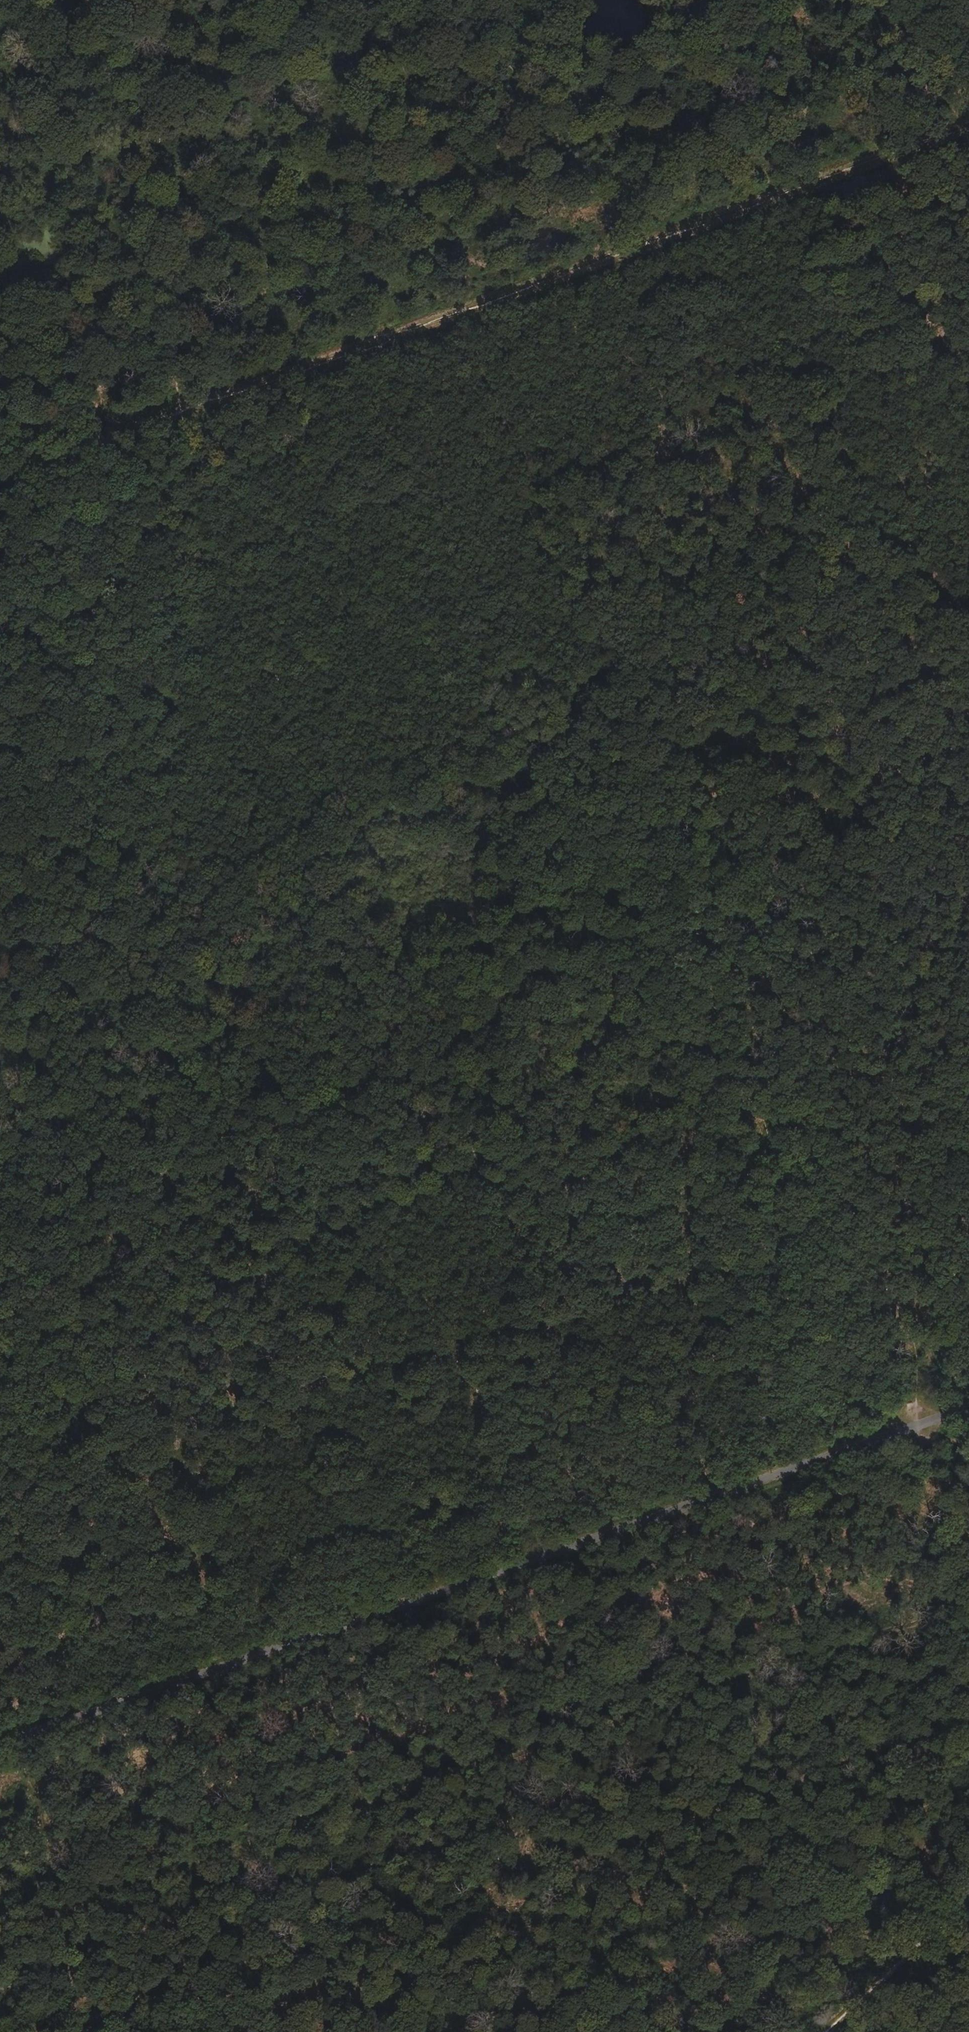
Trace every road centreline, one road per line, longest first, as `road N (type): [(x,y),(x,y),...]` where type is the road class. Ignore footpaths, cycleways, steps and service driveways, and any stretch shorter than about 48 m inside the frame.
road 1 (track): [(968,126),(0,478)]
road 2 (unclassified): [(0,1745),(968,1408)]
road 3 (track): [(968,1899),(828,2031)]

